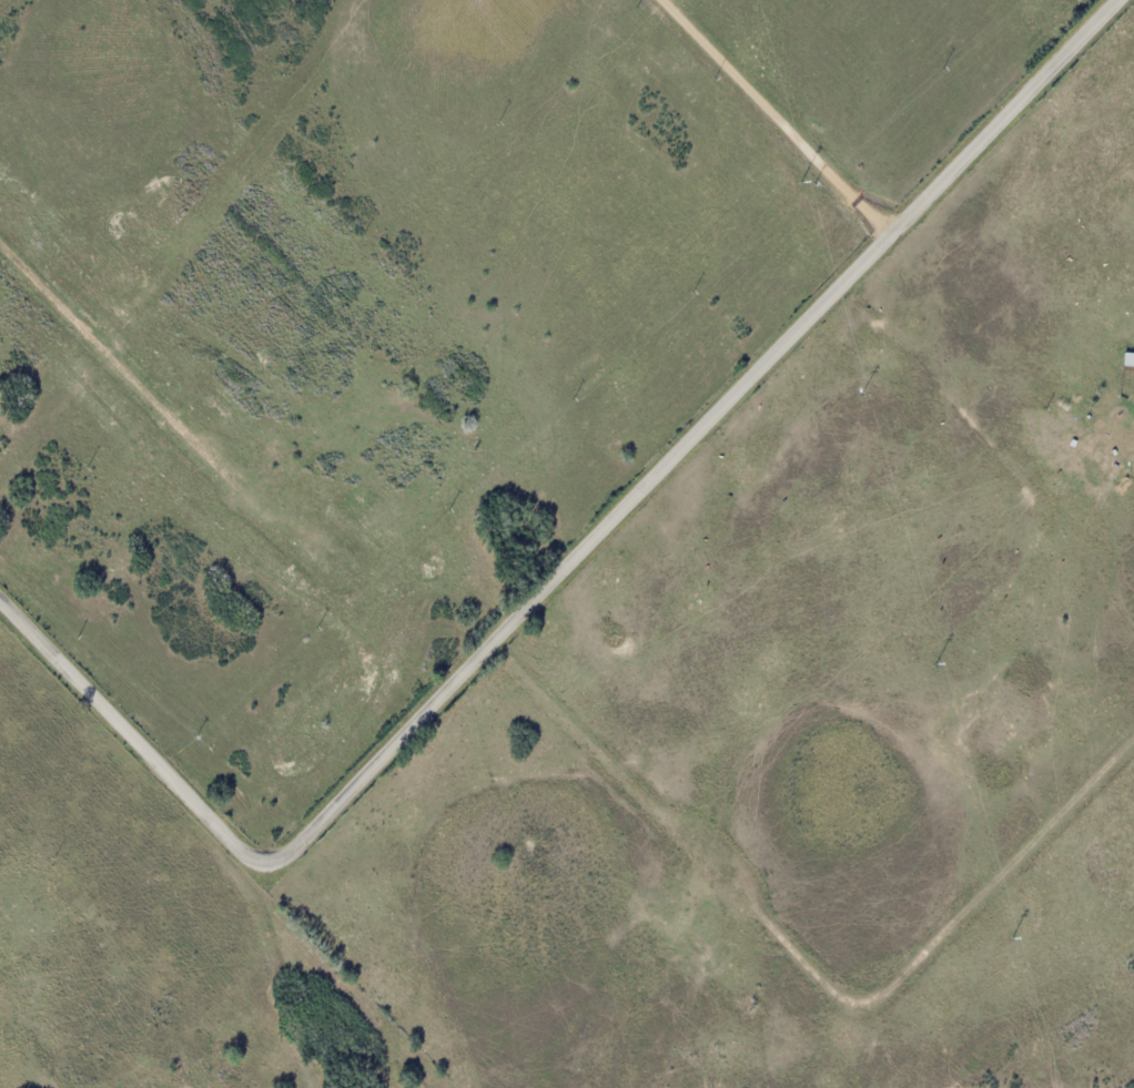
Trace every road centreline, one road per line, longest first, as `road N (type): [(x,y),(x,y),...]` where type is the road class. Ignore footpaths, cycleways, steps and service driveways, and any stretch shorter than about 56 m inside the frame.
road 1 (residential): [(1121,0),(294,845),(267,854),(239,842),(0,591)]
road 2 (residential): [(891,236),(787,134)]

